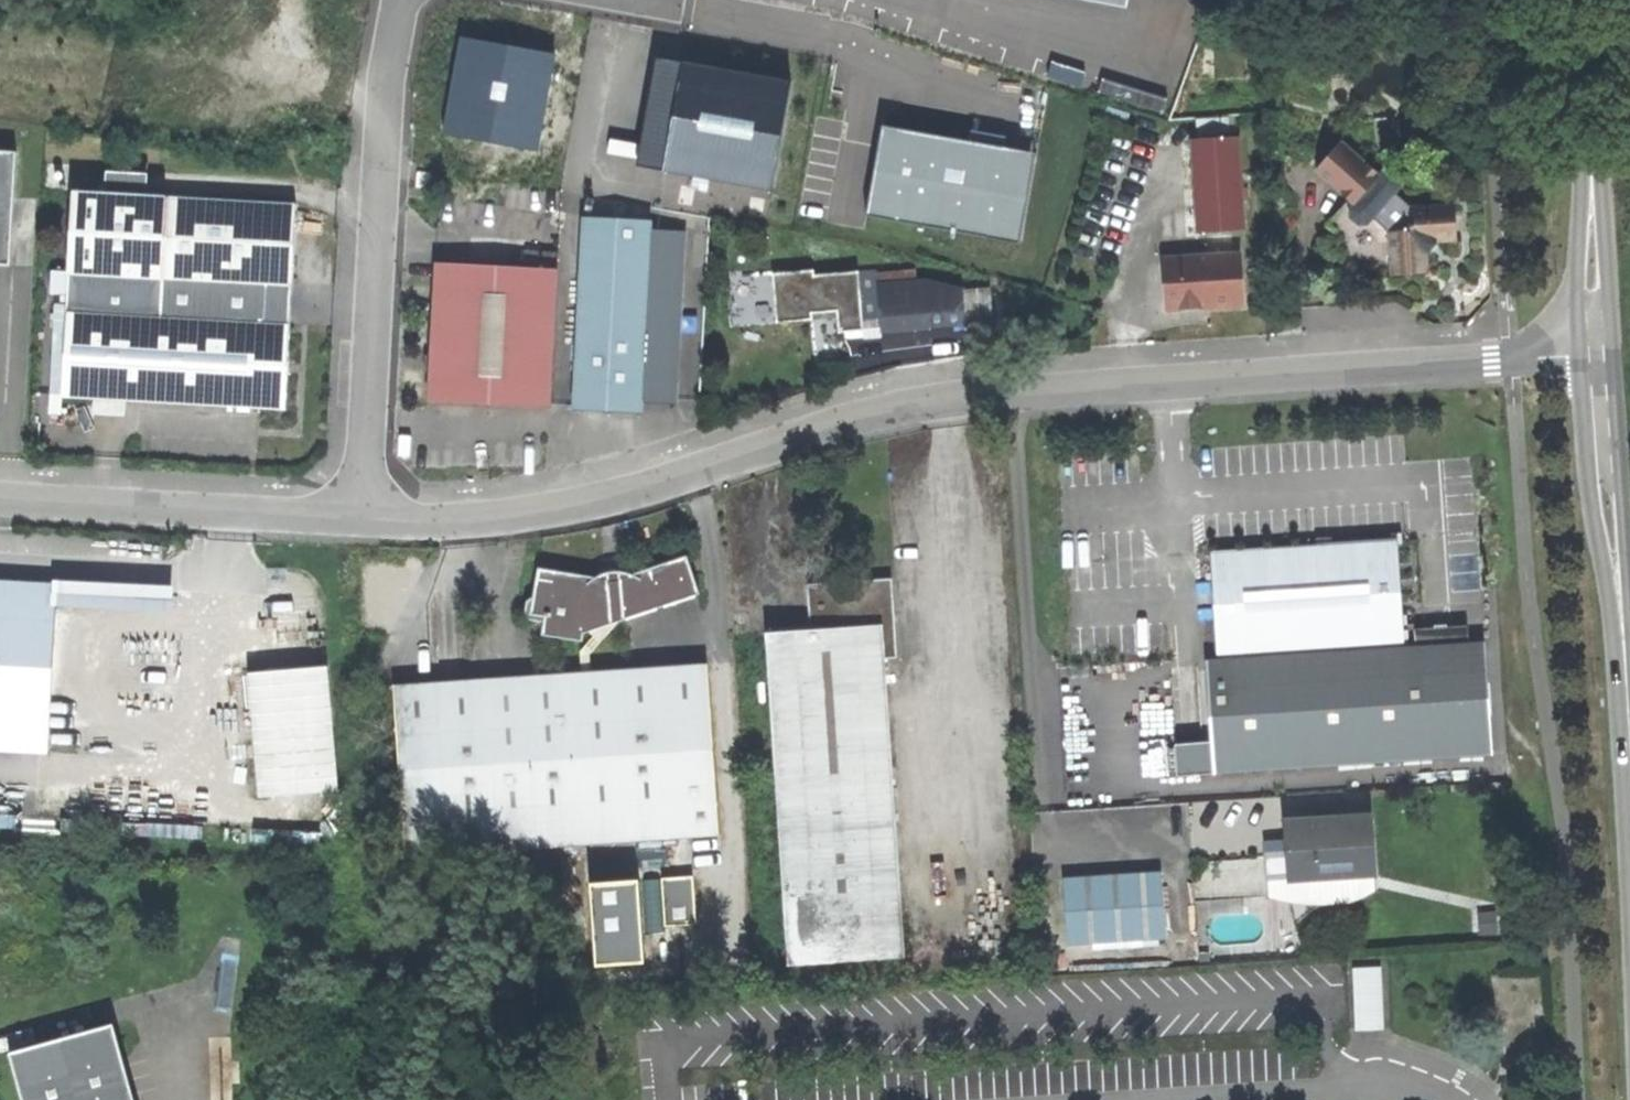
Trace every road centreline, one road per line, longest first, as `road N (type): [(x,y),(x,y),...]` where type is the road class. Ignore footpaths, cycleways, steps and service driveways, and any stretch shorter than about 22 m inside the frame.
road 1 (unclassified): [(1600,353),(1012,384),(840,420),(580,505),(457,523),(363,522)]
road 2 (unclassified): [(363,522),(386,89),(407,0)]
road 3 (secondary): [(1600,353),(1629,747)]
road 4 (unclassified): [(363,522),(0,502)]
road 5 (secondary): [(1581,0),(1600,353)]

